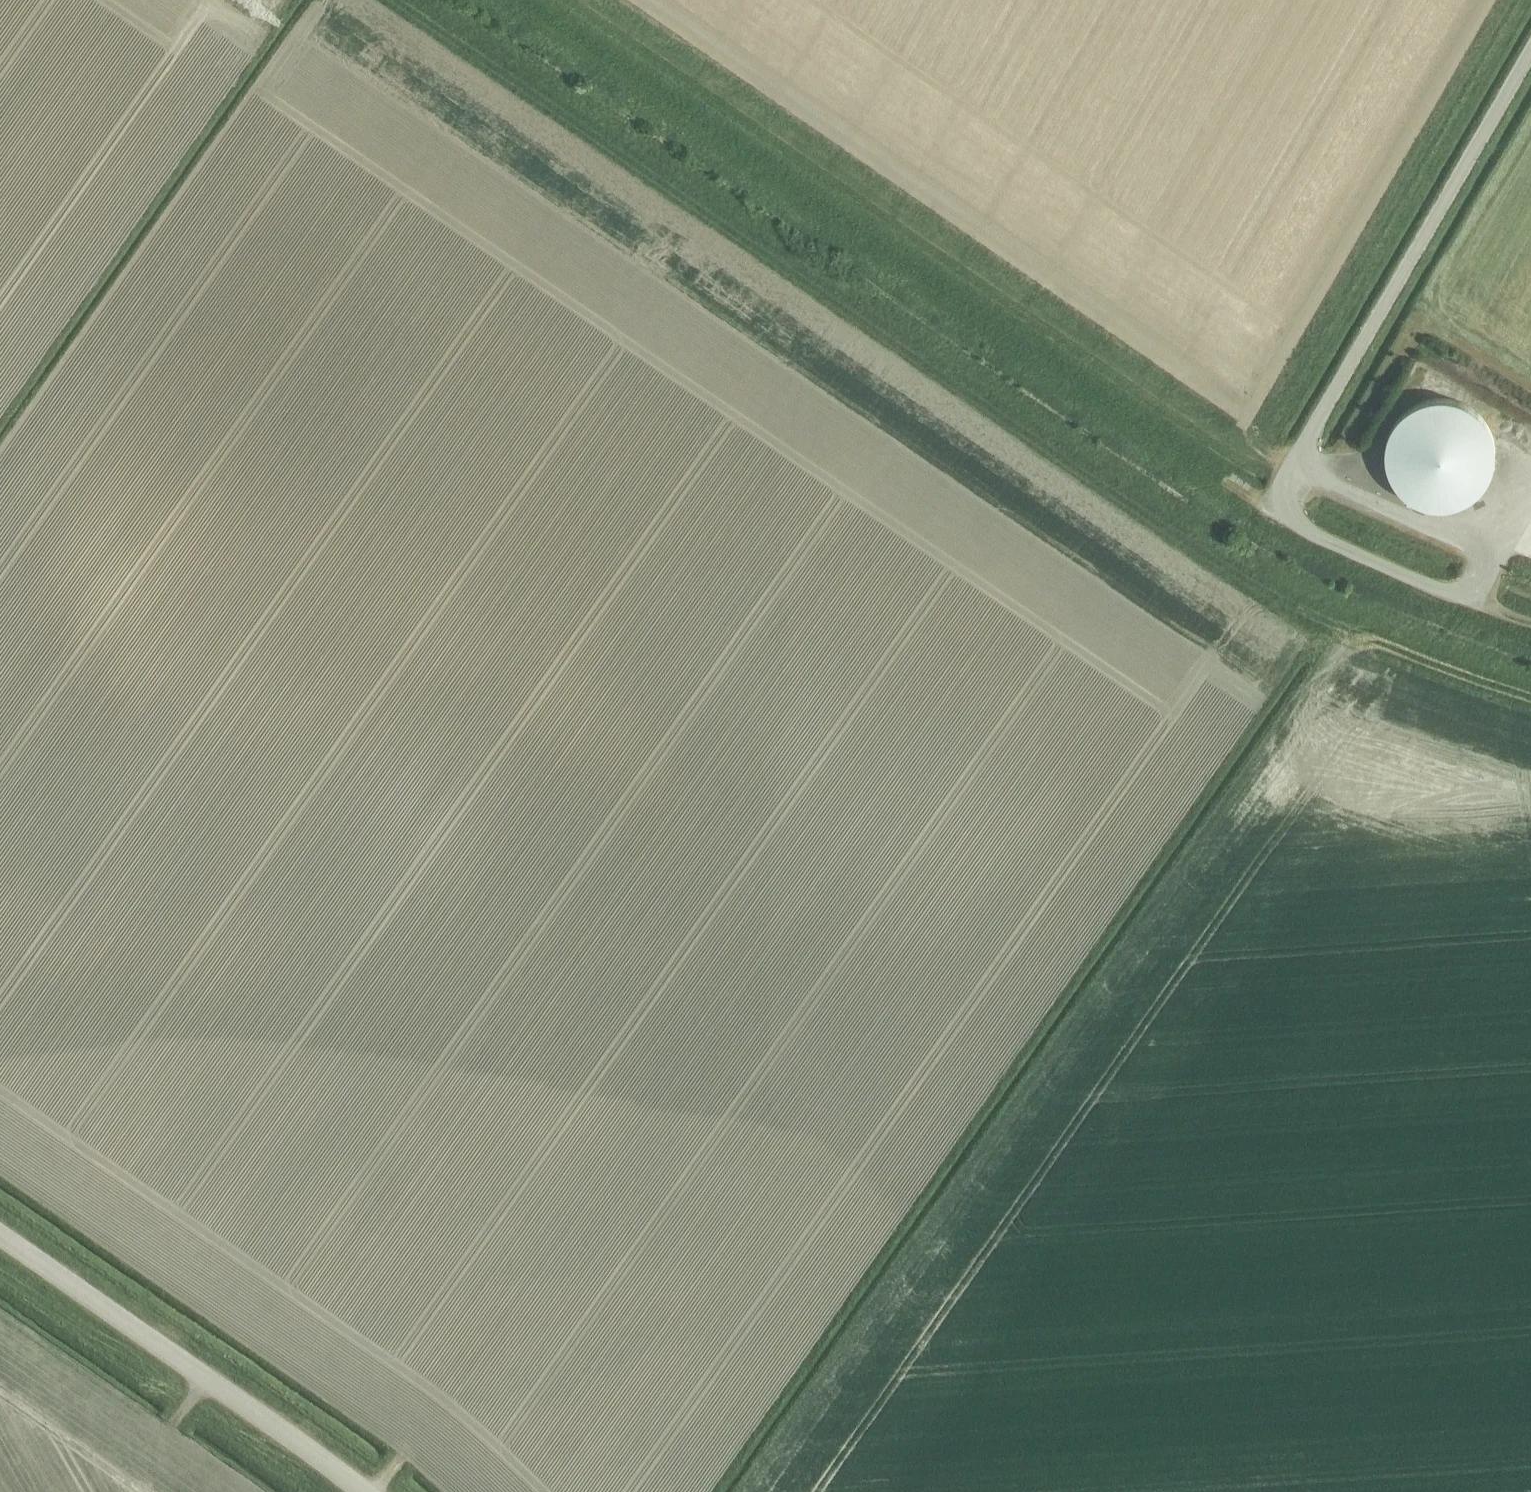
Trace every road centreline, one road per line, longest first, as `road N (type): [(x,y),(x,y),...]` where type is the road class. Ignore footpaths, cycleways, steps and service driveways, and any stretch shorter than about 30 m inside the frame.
road 1 (unclassified): [(1278,496),(1530,60)]
road 2 (unclassified): [(365,1491),(326,1455),(0,1229)]
road 3 (track): [(1278,496),(1285,514),(1530,619)]

